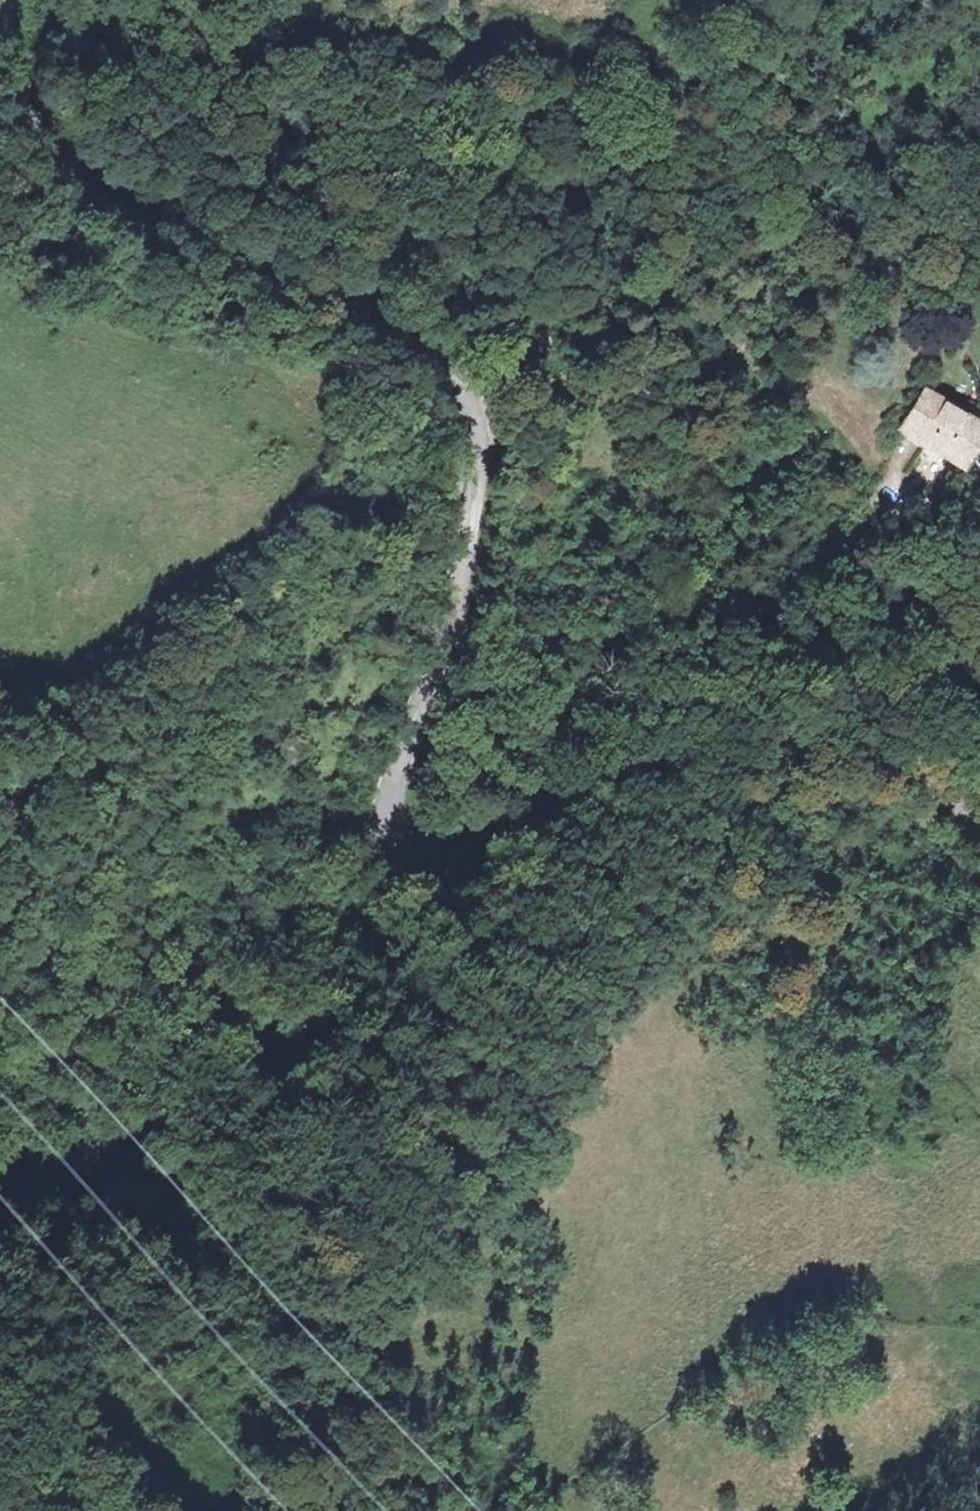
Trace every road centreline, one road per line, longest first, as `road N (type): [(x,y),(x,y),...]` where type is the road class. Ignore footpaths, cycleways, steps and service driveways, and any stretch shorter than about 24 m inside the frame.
road 1 (residential): [(979,827),(930,792),(802,748),(701,752),(594,799),(483,878),(437,881),(392,842),(396,803),(436,698),(468,573),(458,423),(436,368),(270,276),(88,197),(25,84),(43,0)]
road 2 (track): [(979,817),(917,741),(854,630),(840,531)]

